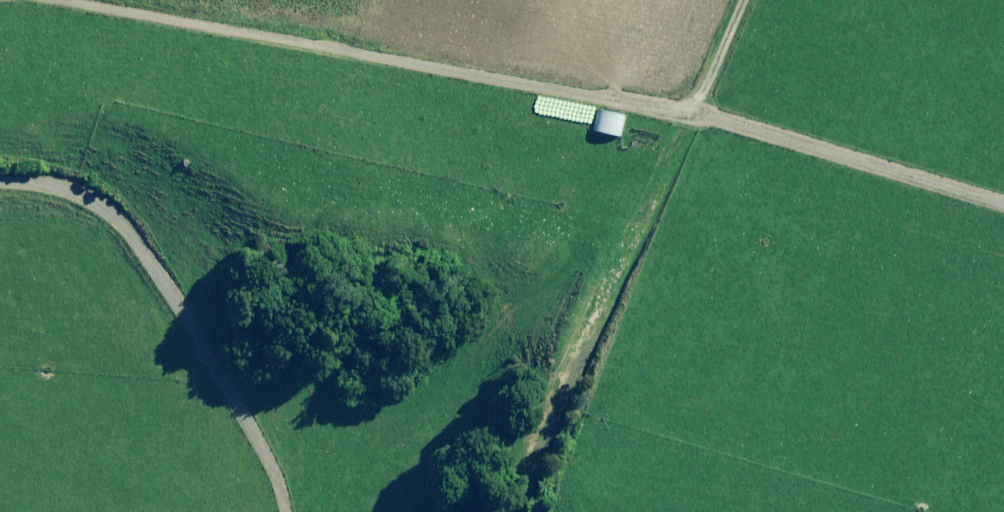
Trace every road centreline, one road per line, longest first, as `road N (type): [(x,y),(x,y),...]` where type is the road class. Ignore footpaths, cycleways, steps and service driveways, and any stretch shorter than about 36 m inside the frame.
road 1 (track): [(27,0),(687,113),(1003,204)]
road 2 (track): [(293,511),(267,451),(110,205),(61,188),(0,186)]
road 3 (track): [(747,0),(687,113)]

